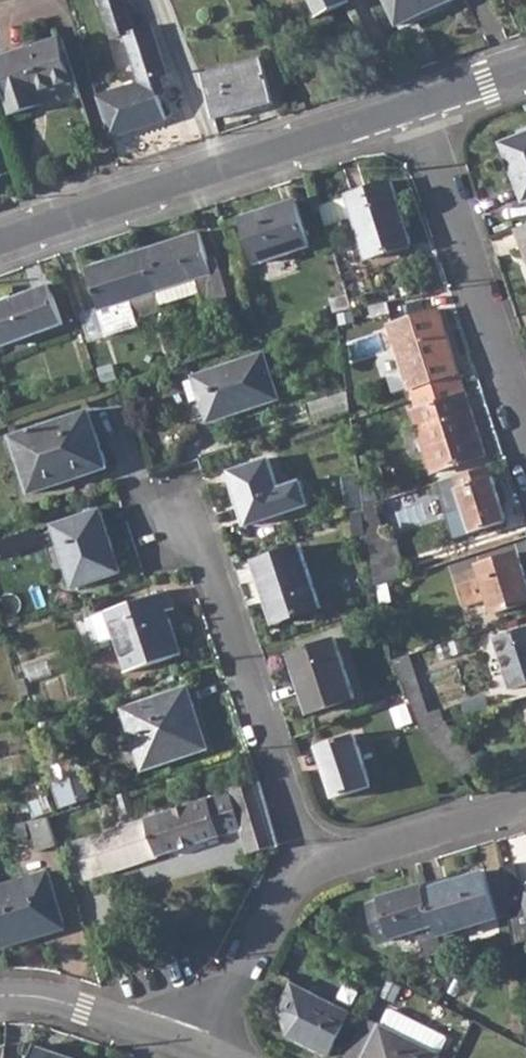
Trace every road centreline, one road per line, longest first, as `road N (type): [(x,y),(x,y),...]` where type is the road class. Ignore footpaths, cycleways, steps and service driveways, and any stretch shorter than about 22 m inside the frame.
road 1 (residential): [(0,243),(420,105)]
road 2 (residential): [(184,526),(208,565),(291,829),(312,866)]
road 3 (residential): [(525,419),(420,105)]
road 4 (residential): [(525,803),(312,866)]
road 5 (residential): [(312,866),(286,891),(205,1050)]
road 6 (residential): [(0,1003),(40,1001),(205,1050)]

